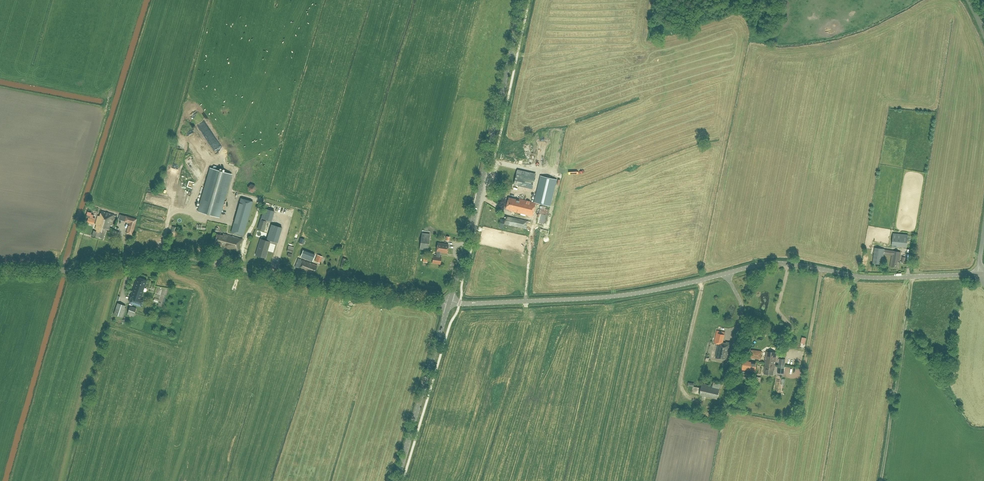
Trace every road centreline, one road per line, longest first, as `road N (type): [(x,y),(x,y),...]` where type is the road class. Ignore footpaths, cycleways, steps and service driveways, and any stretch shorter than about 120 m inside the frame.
road 1 (tertiary): [(449,302),(606,296),(772,263),(872,278),(979,273)]
road 2 (unclassified): [(449,302),(188,258),(0,270)]
road 3 (tertiary): [(449,302),(522,0)]
road 4 (tertiary): [(396,480),(449,302)]
road 5 (track): [(700,280),(681,377),(684,394),(698,401)]

